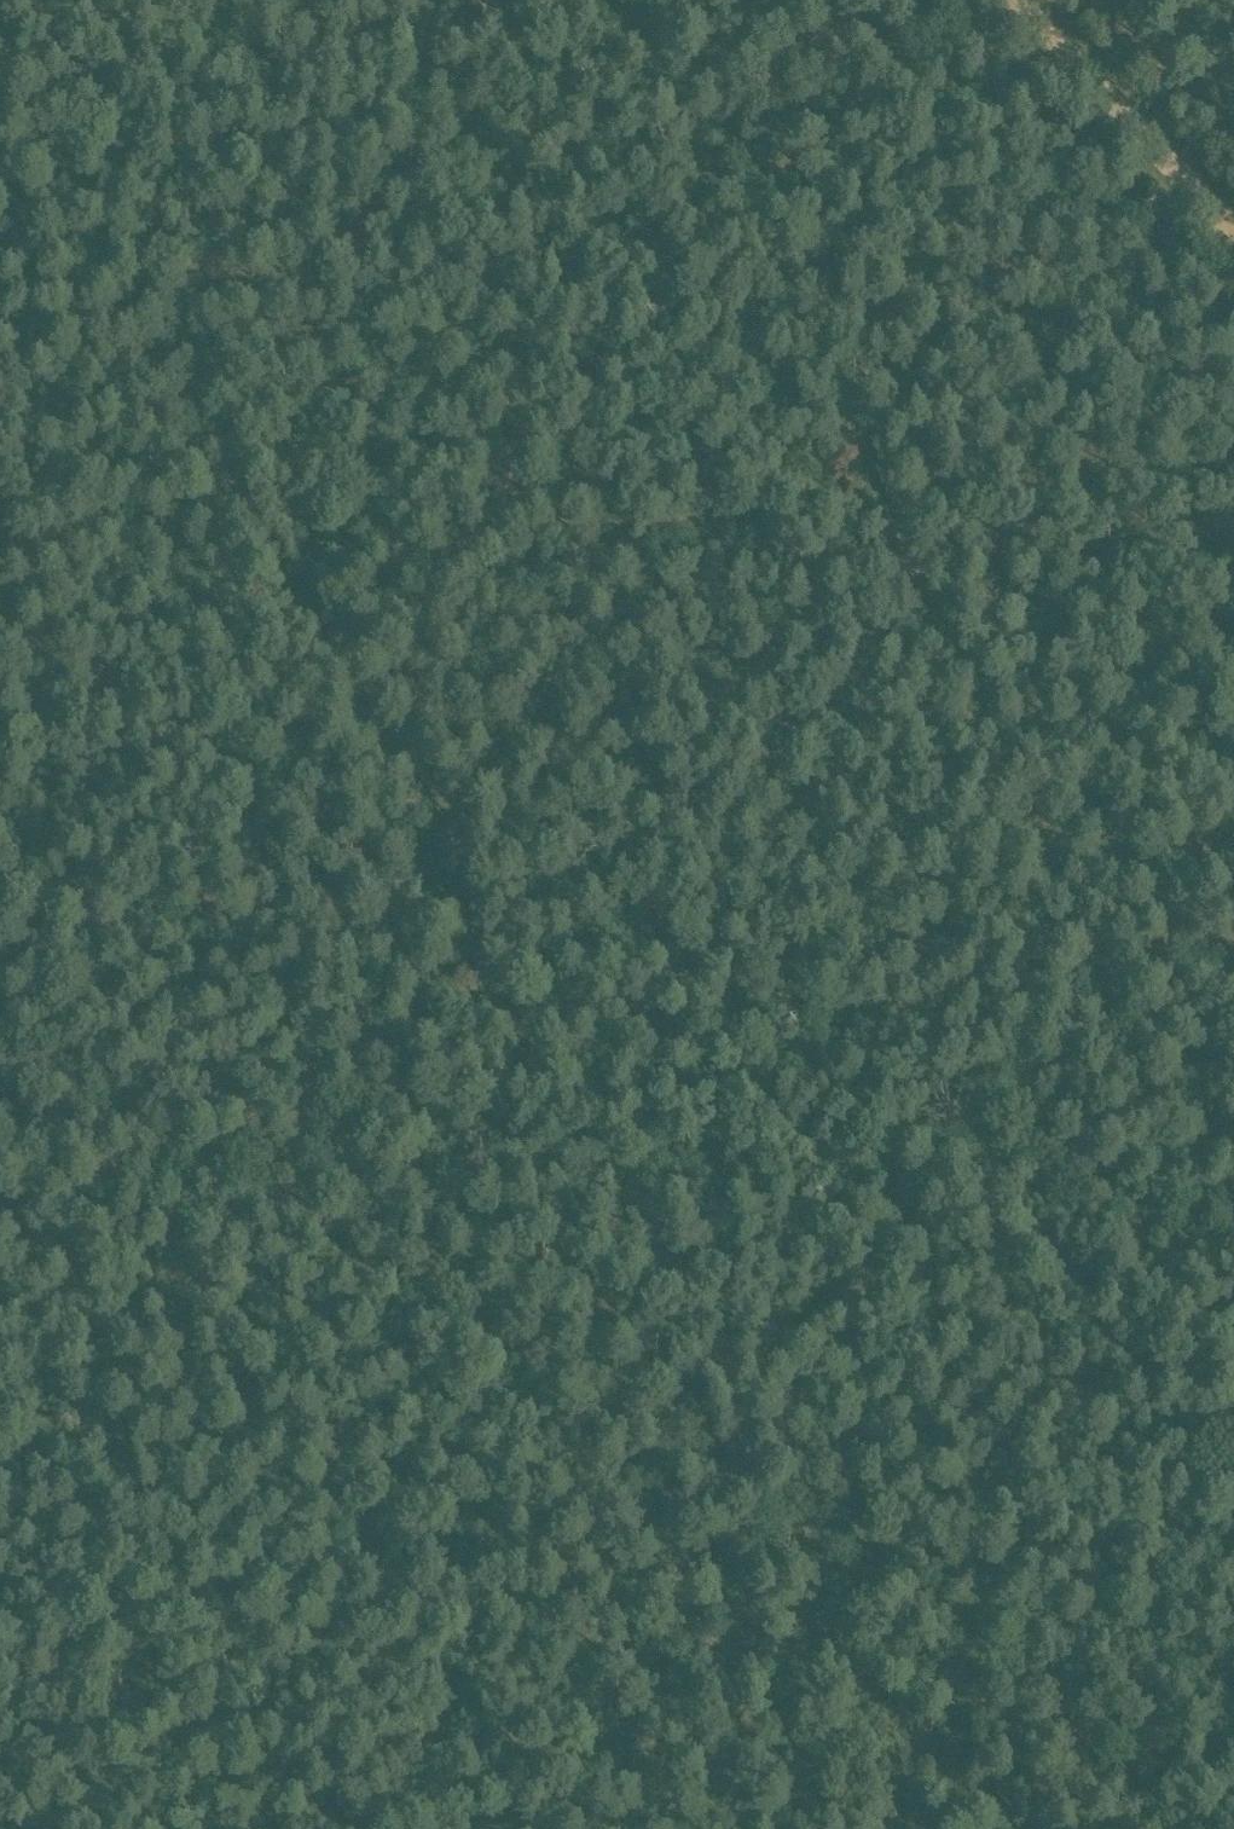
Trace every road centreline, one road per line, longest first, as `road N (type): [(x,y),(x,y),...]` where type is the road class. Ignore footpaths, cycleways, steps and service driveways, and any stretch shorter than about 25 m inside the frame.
road 1 (track): [(616,0),(857,472),(1083,950),(1164,1166),(1233,1321)]
road 2 (track): [(804,1537),(257,1828)]
road 3 (track): [(1233,232),(1020,0)]

